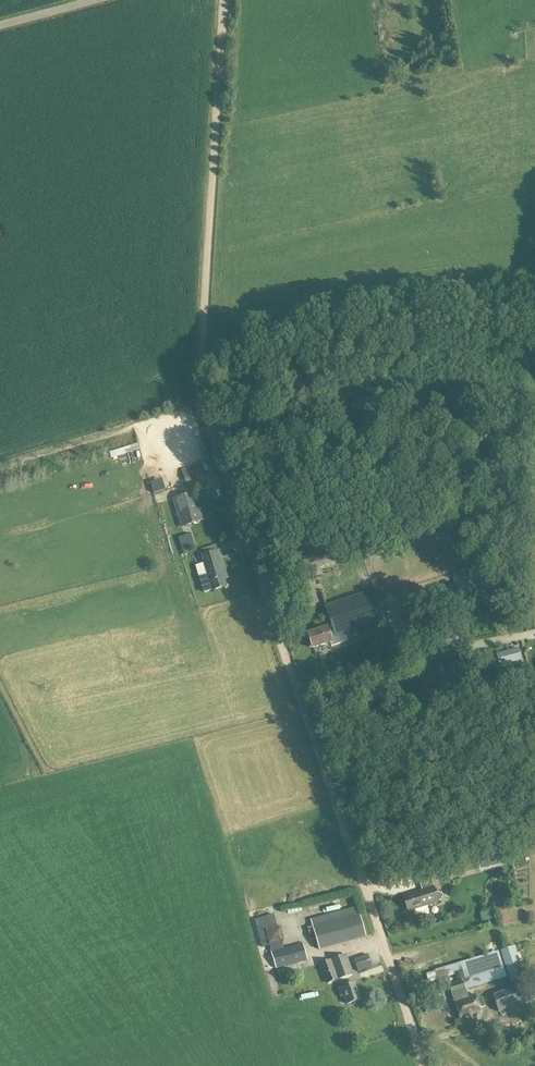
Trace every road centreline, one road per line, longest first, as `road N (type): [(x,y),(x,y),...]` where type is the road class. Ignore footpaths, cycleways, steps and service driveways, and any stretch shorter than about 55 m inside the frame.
road 1 (track): [(223,0),(204,402),(426,1065)]

